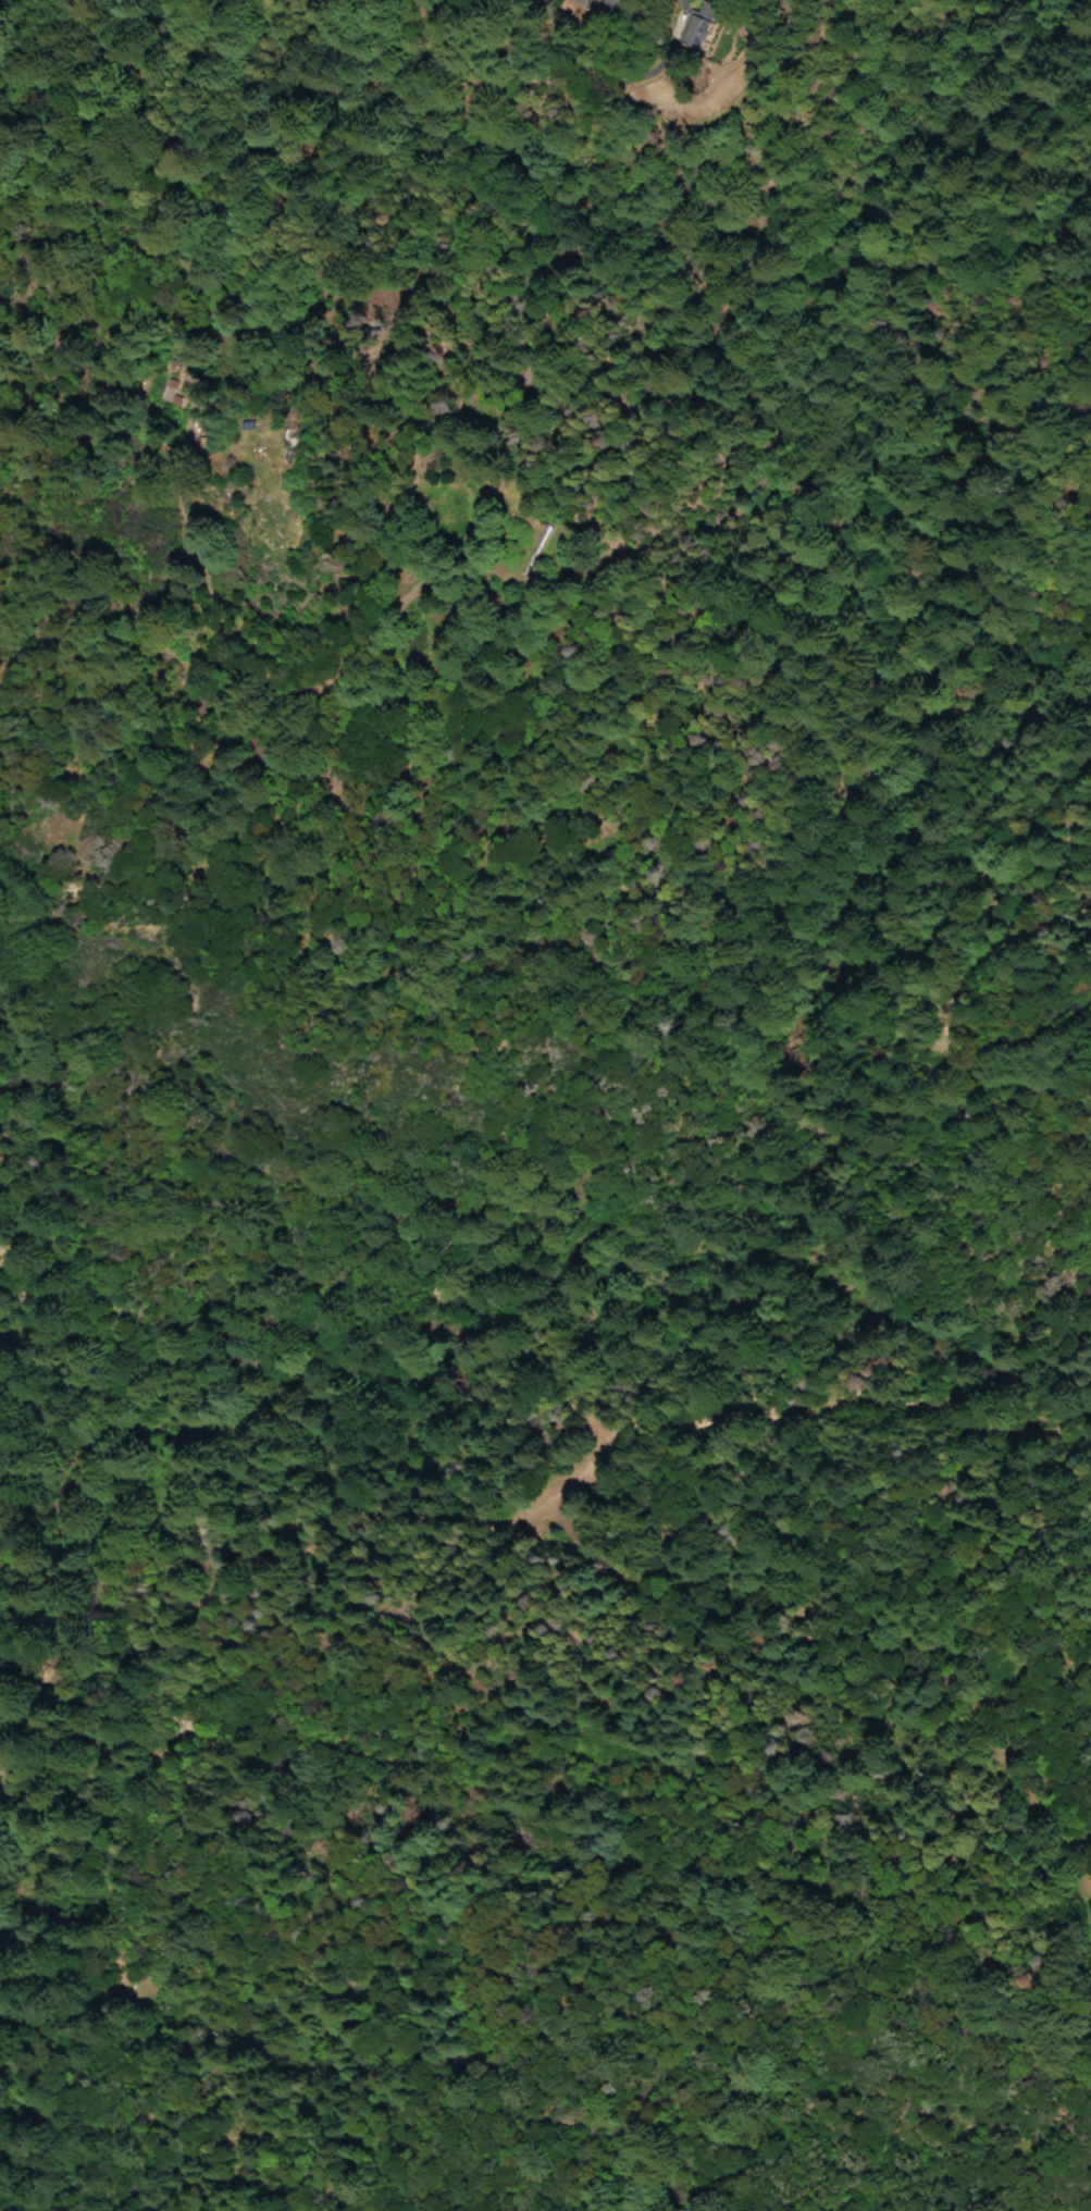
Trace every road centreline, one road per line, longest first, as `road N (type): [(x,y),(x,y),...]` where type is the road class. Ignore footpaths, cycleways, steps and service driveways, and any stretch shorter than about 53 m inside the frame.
road 1 (track): [(351,1643),(373,1613),(407,1613),(444,1557),(565,1482),(590,1434),(649,1445),(679,1425),(778,1418),(870,1388),(980,1438),(1034,1437),(1090,1459)]

